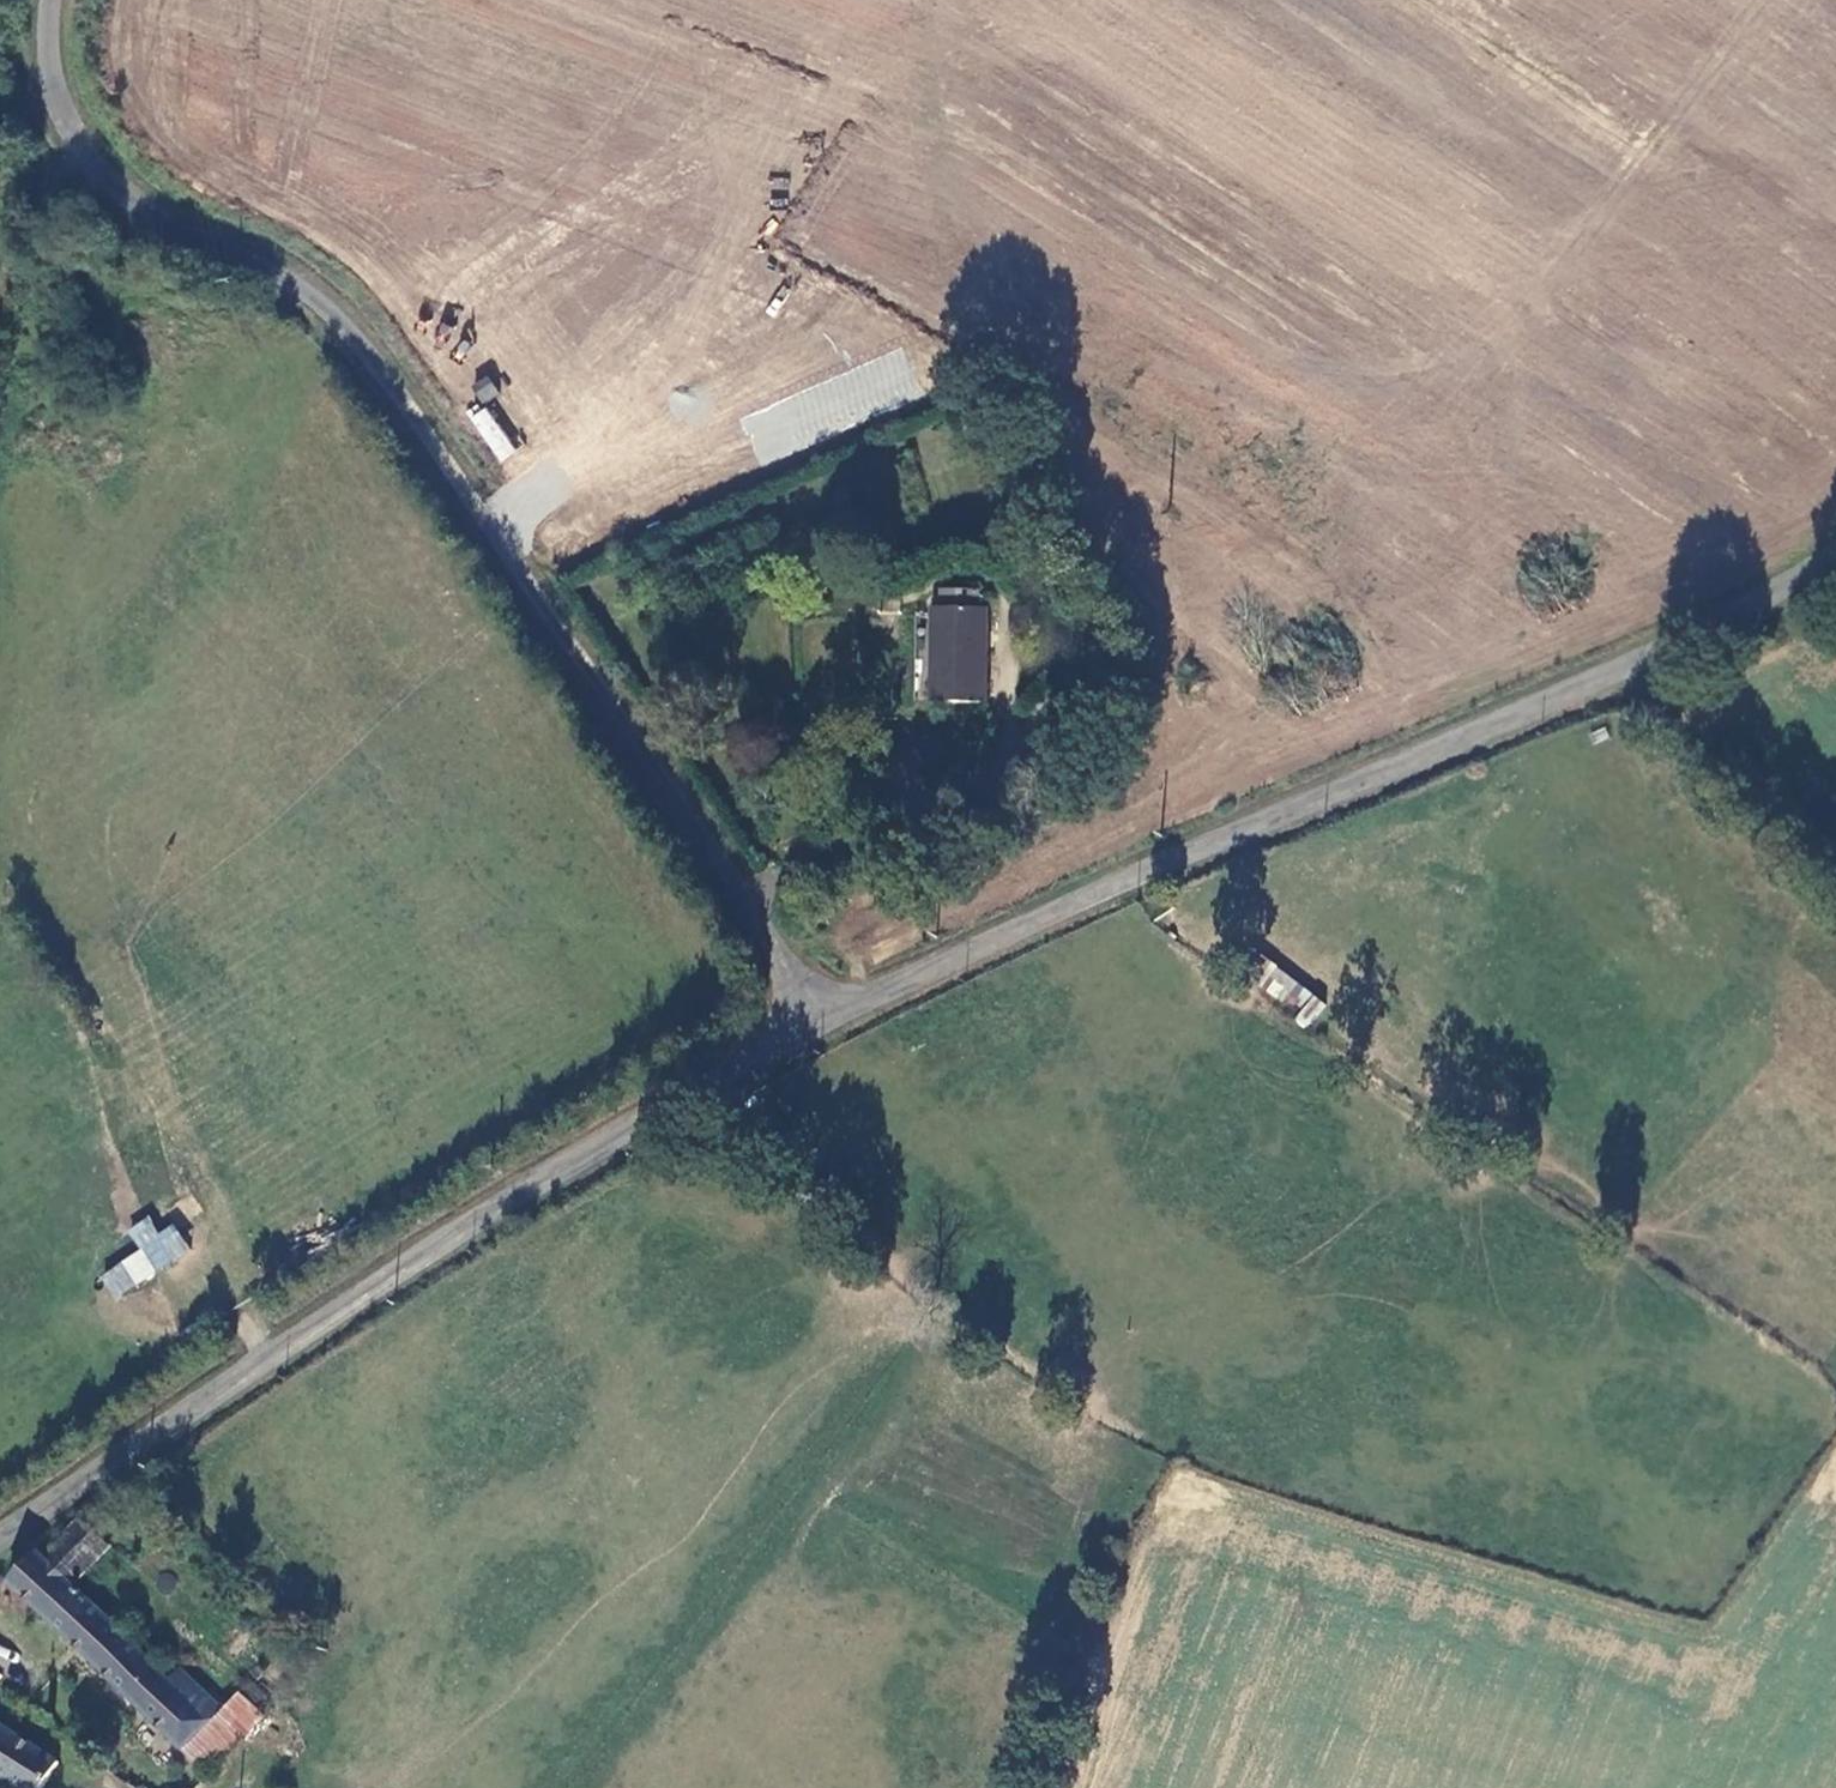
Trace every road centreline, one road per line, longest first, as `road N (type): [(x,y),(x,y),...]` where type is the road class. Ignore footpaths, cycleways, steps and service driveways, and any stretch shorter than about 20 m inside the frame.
road 1 (unclassified): [(816,1021),(626,721),(349,332),(264,265),(187,231),(106,183),(68,141),(47,75),(44,0)]
road 2 (unclassified): [(816,1021),(1167,859),(1682,641),(1835,556)]
road 3 (unclassified): [(0,1535),(547,1174),(816,1021)]

